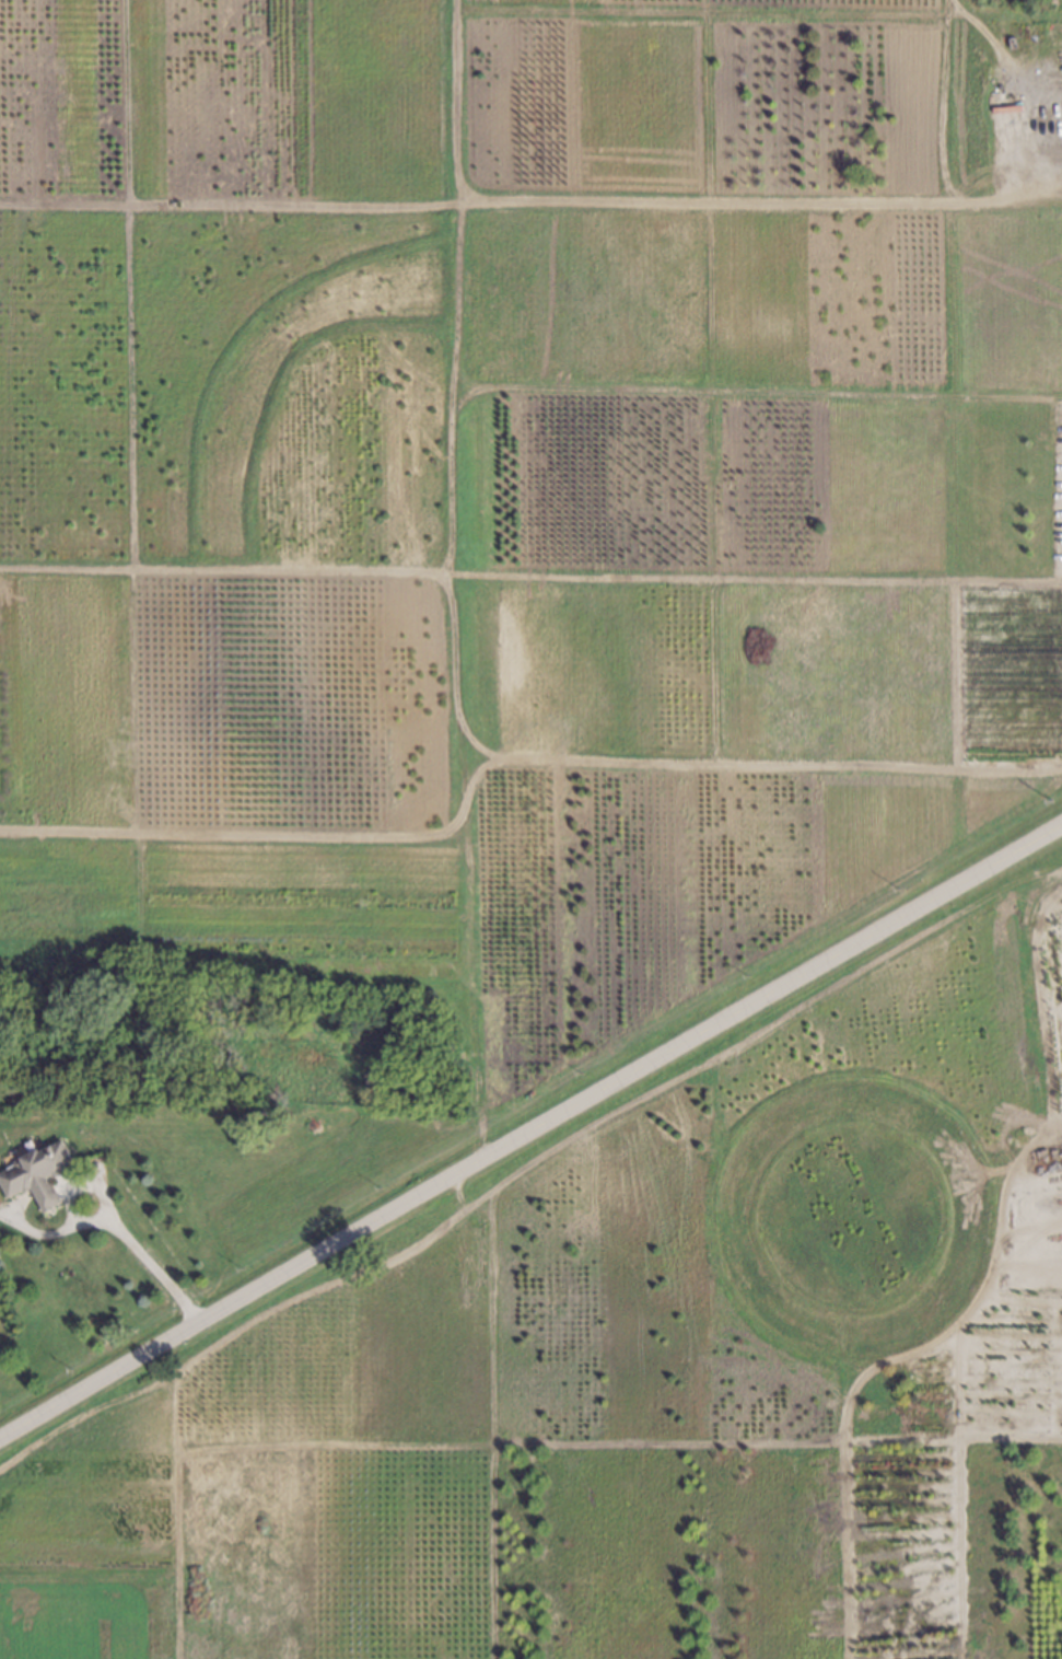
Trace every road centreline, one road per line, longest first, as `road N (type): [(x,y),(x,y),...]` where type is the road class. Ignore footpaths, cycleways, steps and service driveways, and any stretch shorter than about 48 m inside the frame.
road 1 (tertiary): [(0,1439),(1061,825)]

